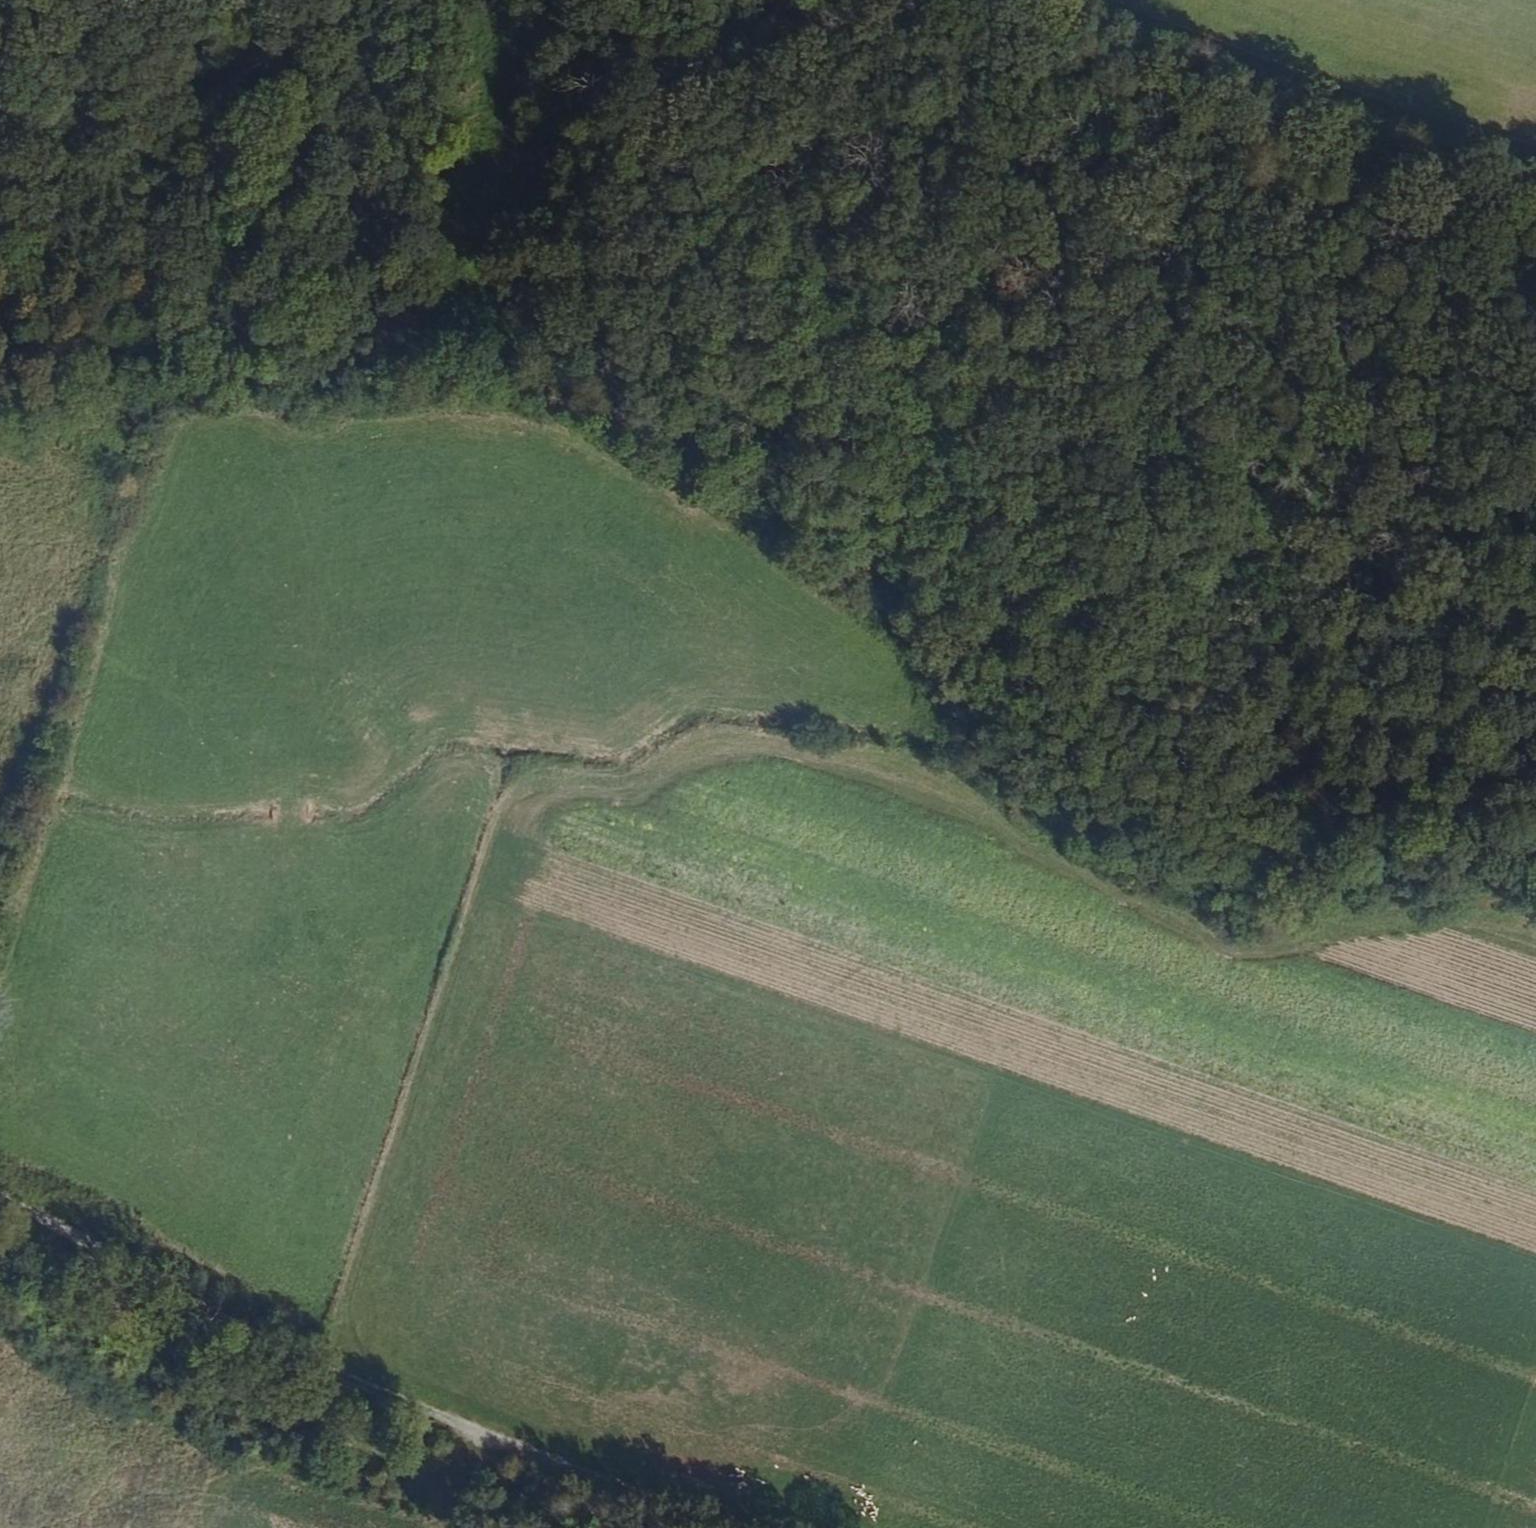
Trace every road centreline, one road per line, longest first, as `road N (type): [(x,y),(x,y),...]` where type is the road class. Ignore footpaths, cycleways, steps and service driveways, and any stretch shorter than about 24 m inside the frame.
road 1 (track): [(728,1527),(475,1441),(0,1197)]
road 2 (track): [(1535,149),(1453,127),(1114,0)]

